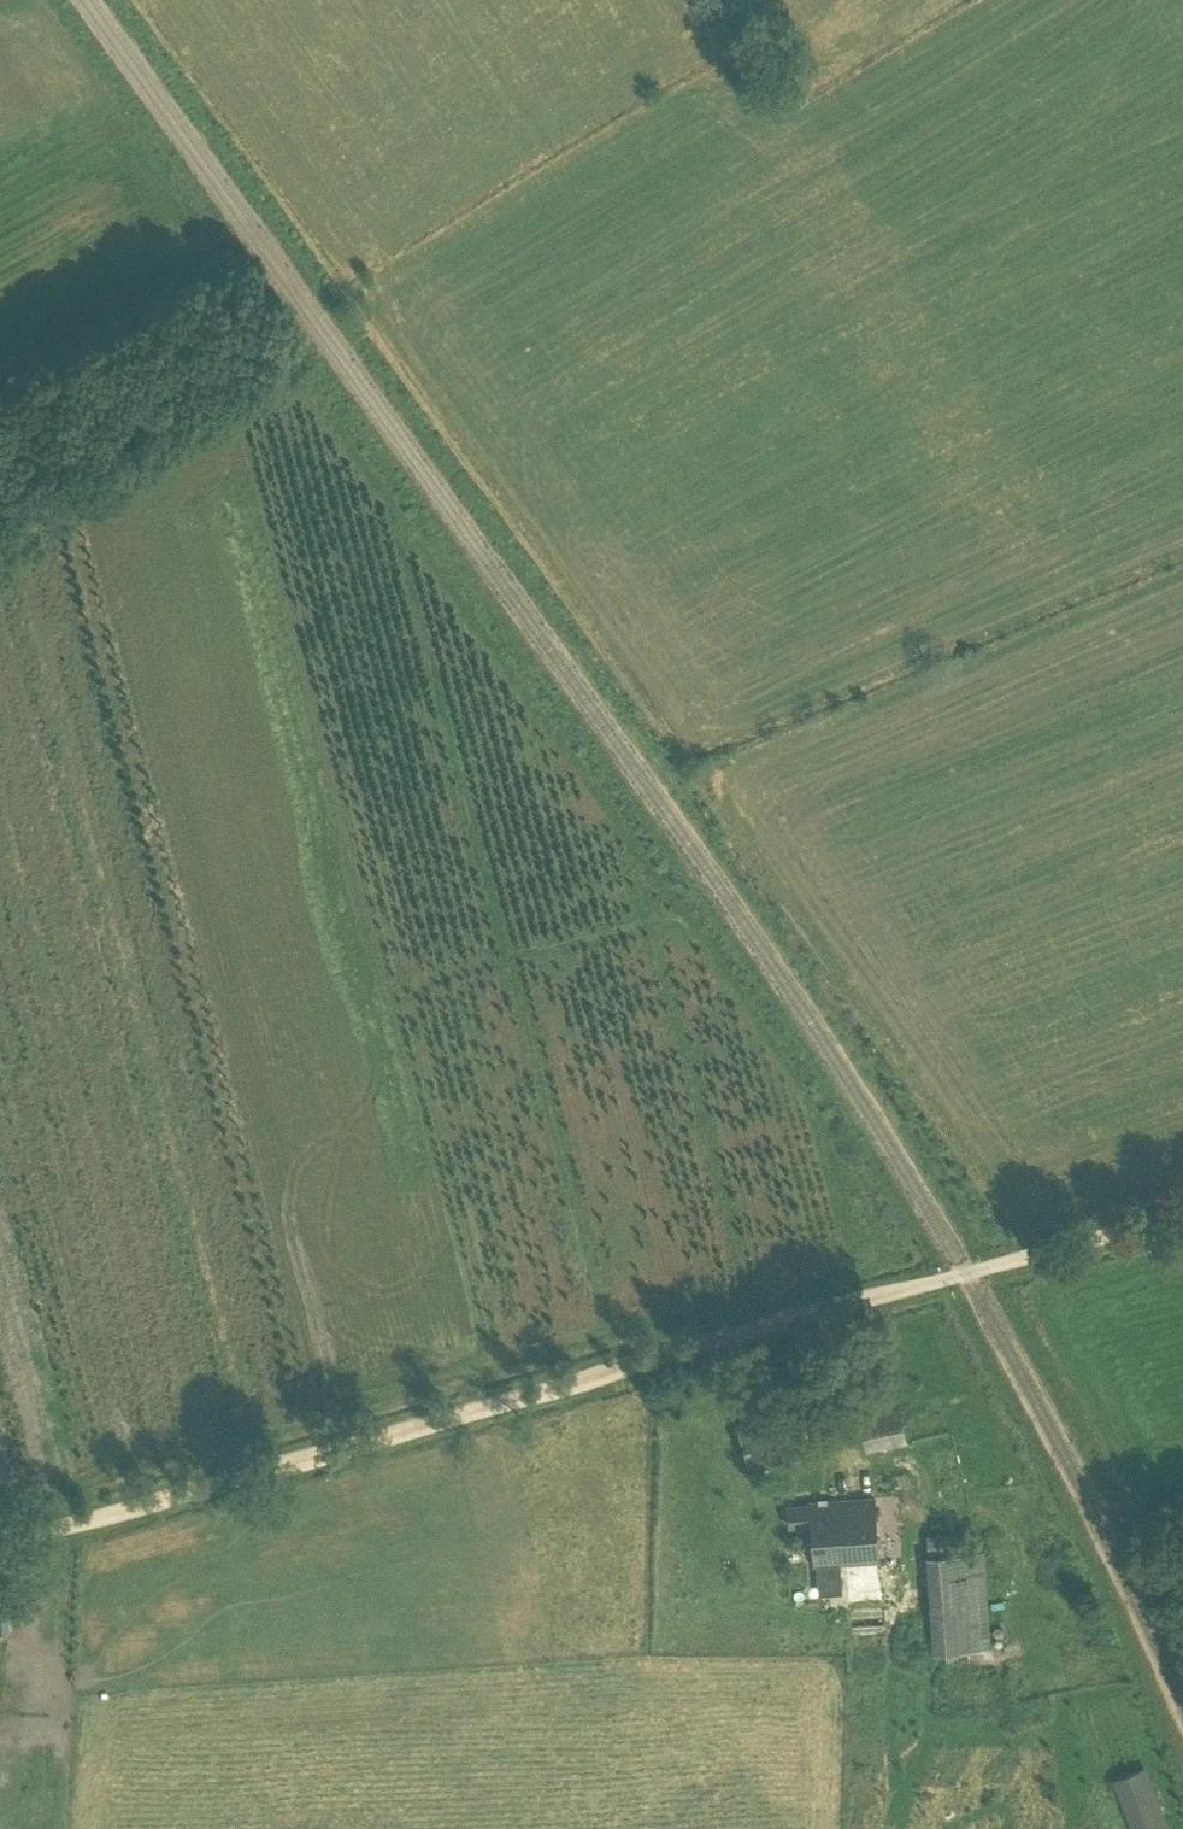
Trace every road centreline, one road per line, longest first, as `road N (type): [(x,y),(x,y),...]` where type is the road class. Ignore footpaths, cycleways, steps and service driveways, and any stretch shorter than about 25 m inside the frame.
road 1 (track): [(0,1537),(1002,1265)]
road 2 (track): [(1002,1265),(1182,1215)]

